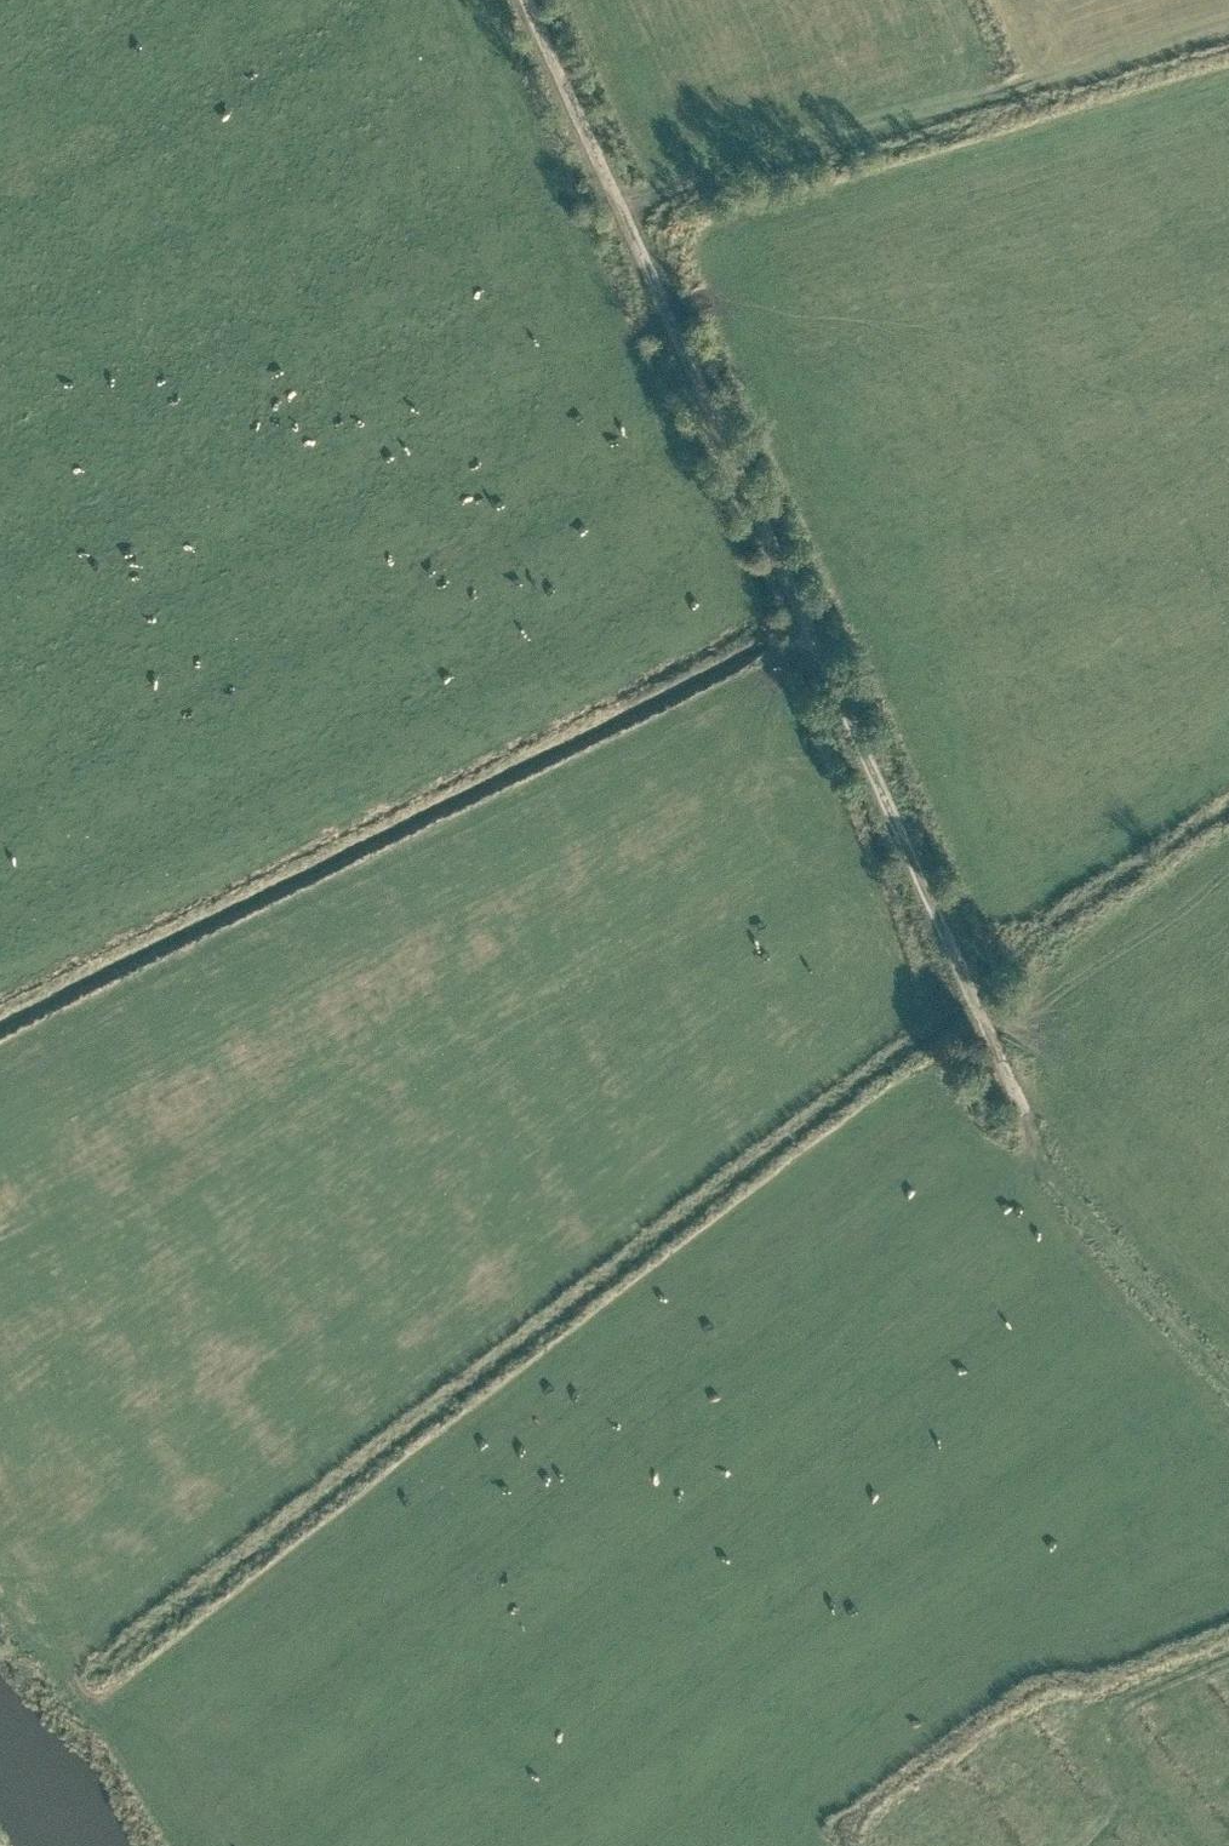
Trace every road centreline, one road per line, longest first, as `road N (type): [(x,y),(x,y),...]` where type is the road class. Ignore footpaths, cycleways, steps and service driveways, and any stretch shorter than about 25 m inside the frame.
road 1 (unclassified): [(521,0),(984,1022)]

